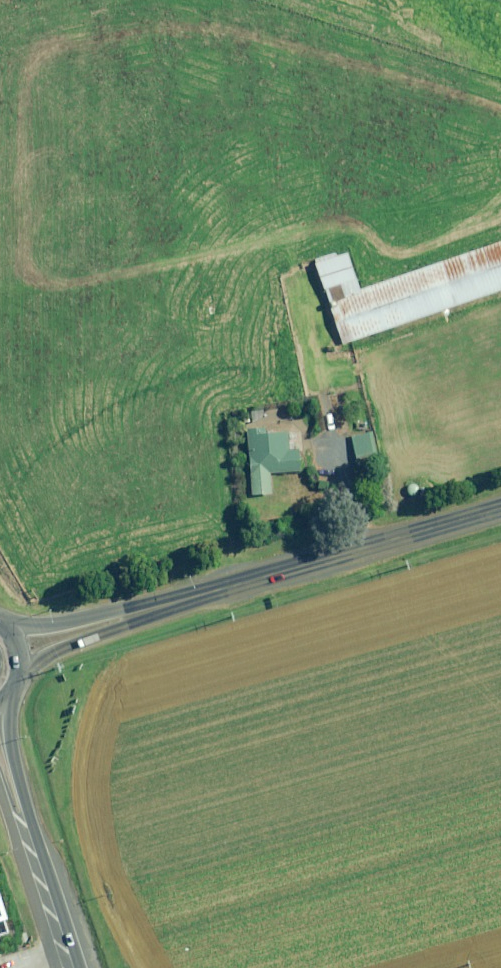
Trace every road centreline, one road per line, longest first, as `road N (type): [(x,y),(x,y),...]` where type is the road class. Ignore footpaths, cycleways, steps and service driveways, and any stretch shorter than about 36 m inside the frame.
road 1 (tertiary): [(215,588),(500,506)]
road 2 (tertiary): [(215,588),(75,644),(15,677)]
road 3 (tertiary): [(1,629),(71,623),(215,588)]
road 4 (primary): [(11,686),(6,722),(27,841)]
road 5 (primary): [(27,841),(64,967)]

